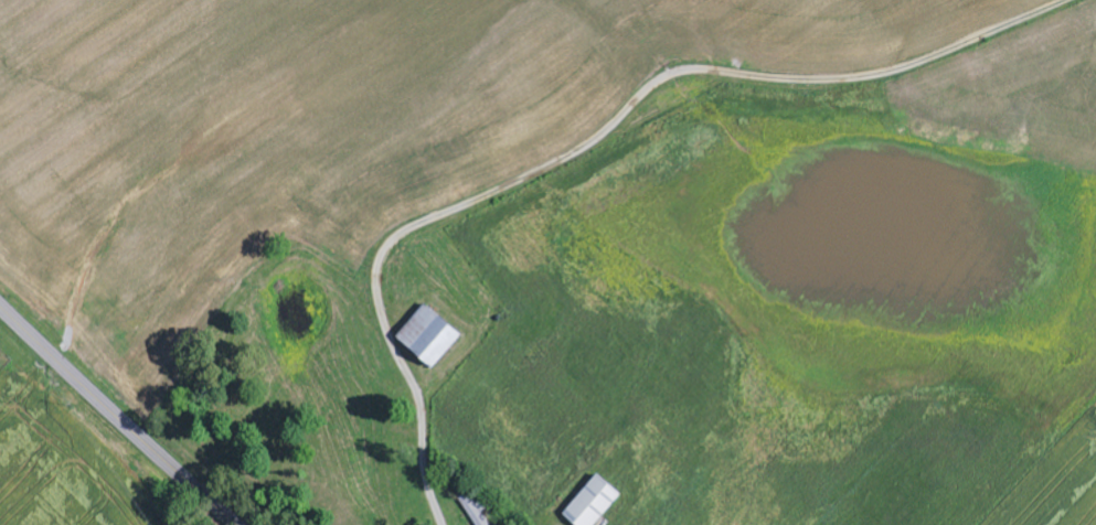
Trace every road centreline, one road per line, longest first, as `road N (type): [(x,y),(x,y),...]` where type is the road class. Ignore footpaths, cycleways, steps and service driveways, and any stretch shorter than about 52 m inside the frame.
road 1 (secondary): [(238,524),(0,304)]

